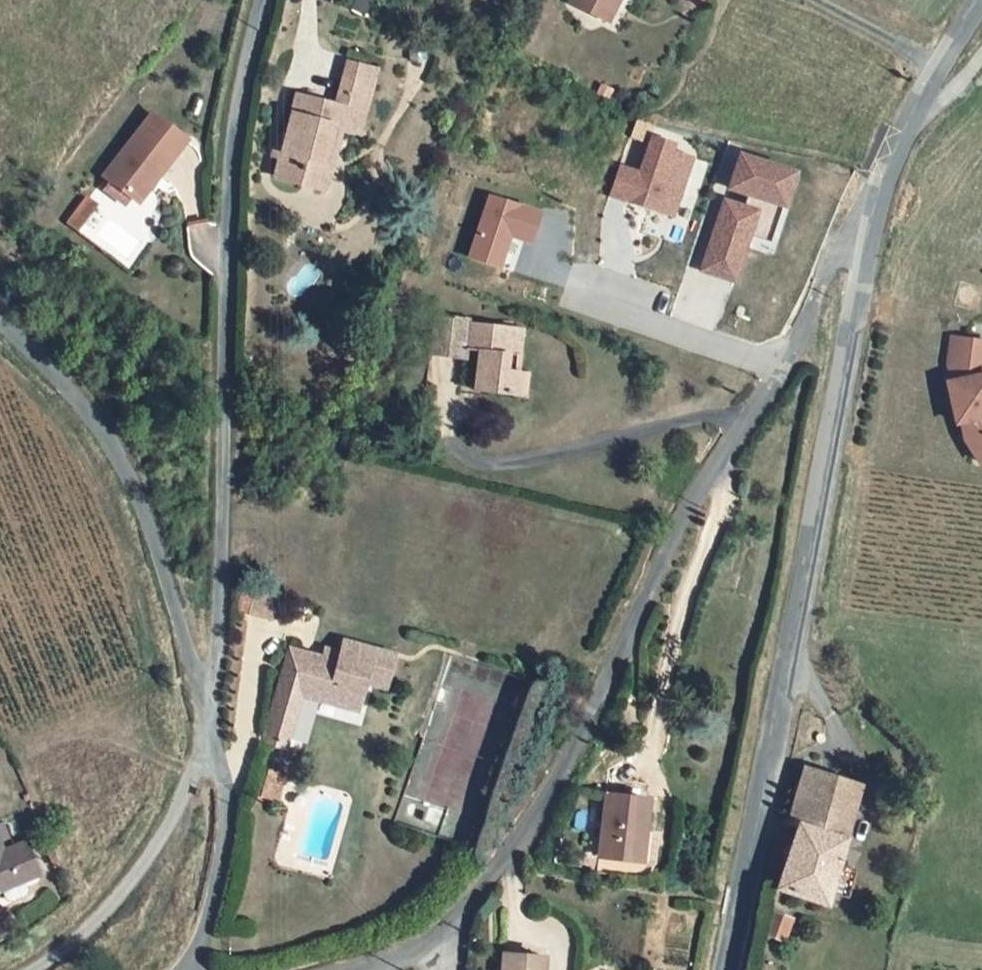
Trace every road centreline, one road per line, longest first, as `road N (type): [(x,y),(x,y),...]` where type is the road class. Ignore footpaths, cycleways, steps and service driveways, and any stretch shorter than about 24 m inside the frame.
road 1 (unclassified): [(355,969),(438,939),(546,807),(690,509),(800,341),(841,250),(868,237)]
road 2 (tertiary): [(868,237),(727,969)]
road 3 (unclassified): [(210,728),(233,148),(261,0)]
road 4 (unclassified): [(0,317),(103,427),(152,526),(210,728)]
road 5 (track): [(32,969),(103,914),(150,853),(191,787),(210,728)]
road 6 (unclassified): [(210,728),(224,810),(221,850),(188,969)]
road 7 (tertiary): [(916,108),(894,151),(868,237)]

